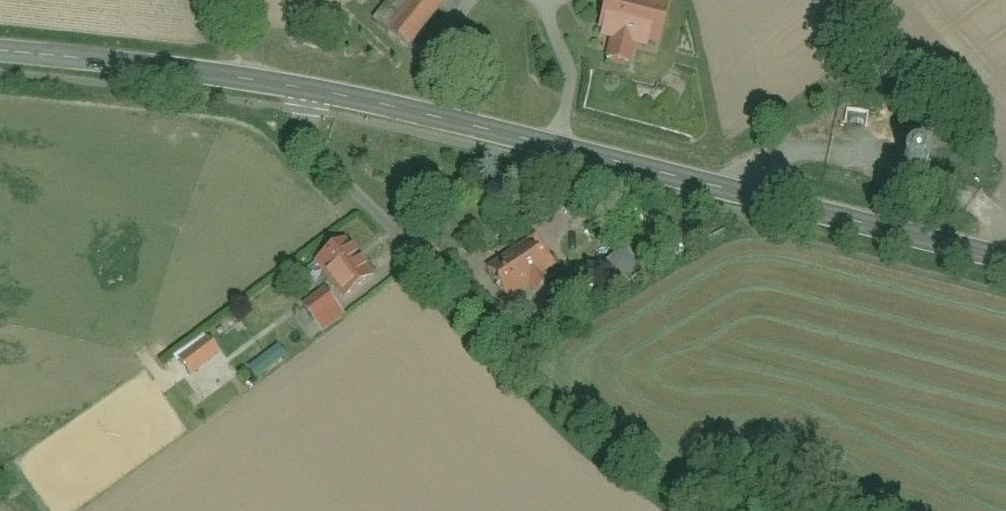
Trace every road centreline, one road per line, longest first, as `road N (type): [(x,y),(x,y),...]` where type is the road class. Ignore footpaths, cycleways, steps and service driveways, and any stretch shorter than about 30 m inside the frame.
road 1 (secondary): [(1005,261),(311,95)]
road 2 (unclassified): [(311,95),(310,129),(322,158),(532,372)]
road 3 (secondary): [(311,95),(0,53)]
road 4 (track): [(532,372),(740,510)]

